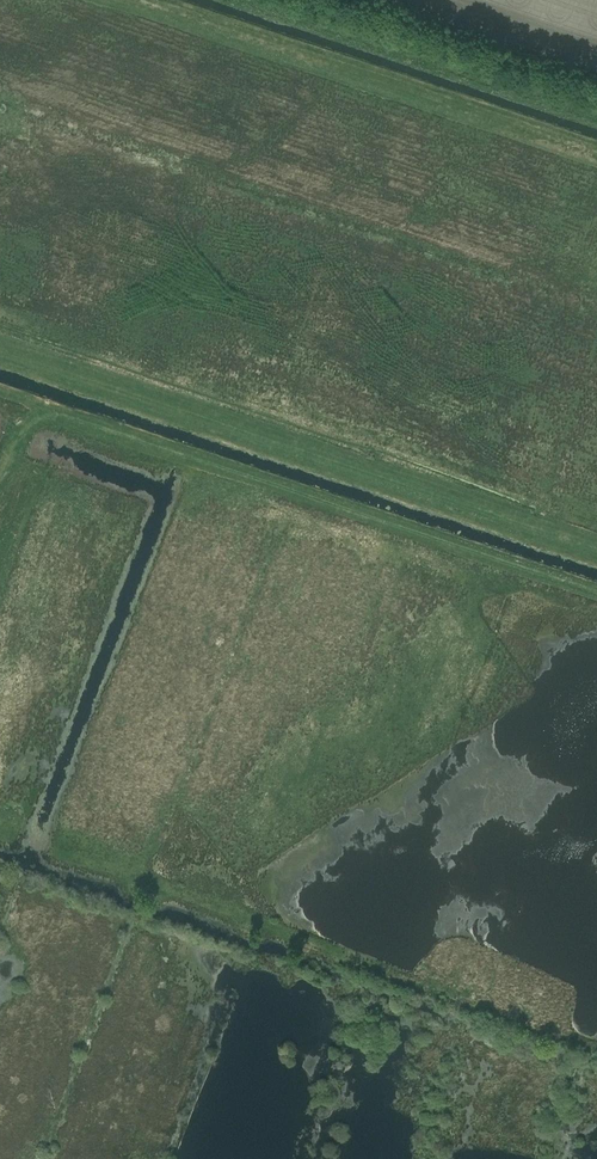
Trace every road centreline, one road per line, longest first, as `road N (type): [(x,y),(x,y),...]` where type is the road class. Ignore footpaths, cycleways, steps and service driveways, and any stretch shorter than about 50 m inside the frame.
road 1 (track): [(0,464),(18,433),(49,409),(596,593)]

